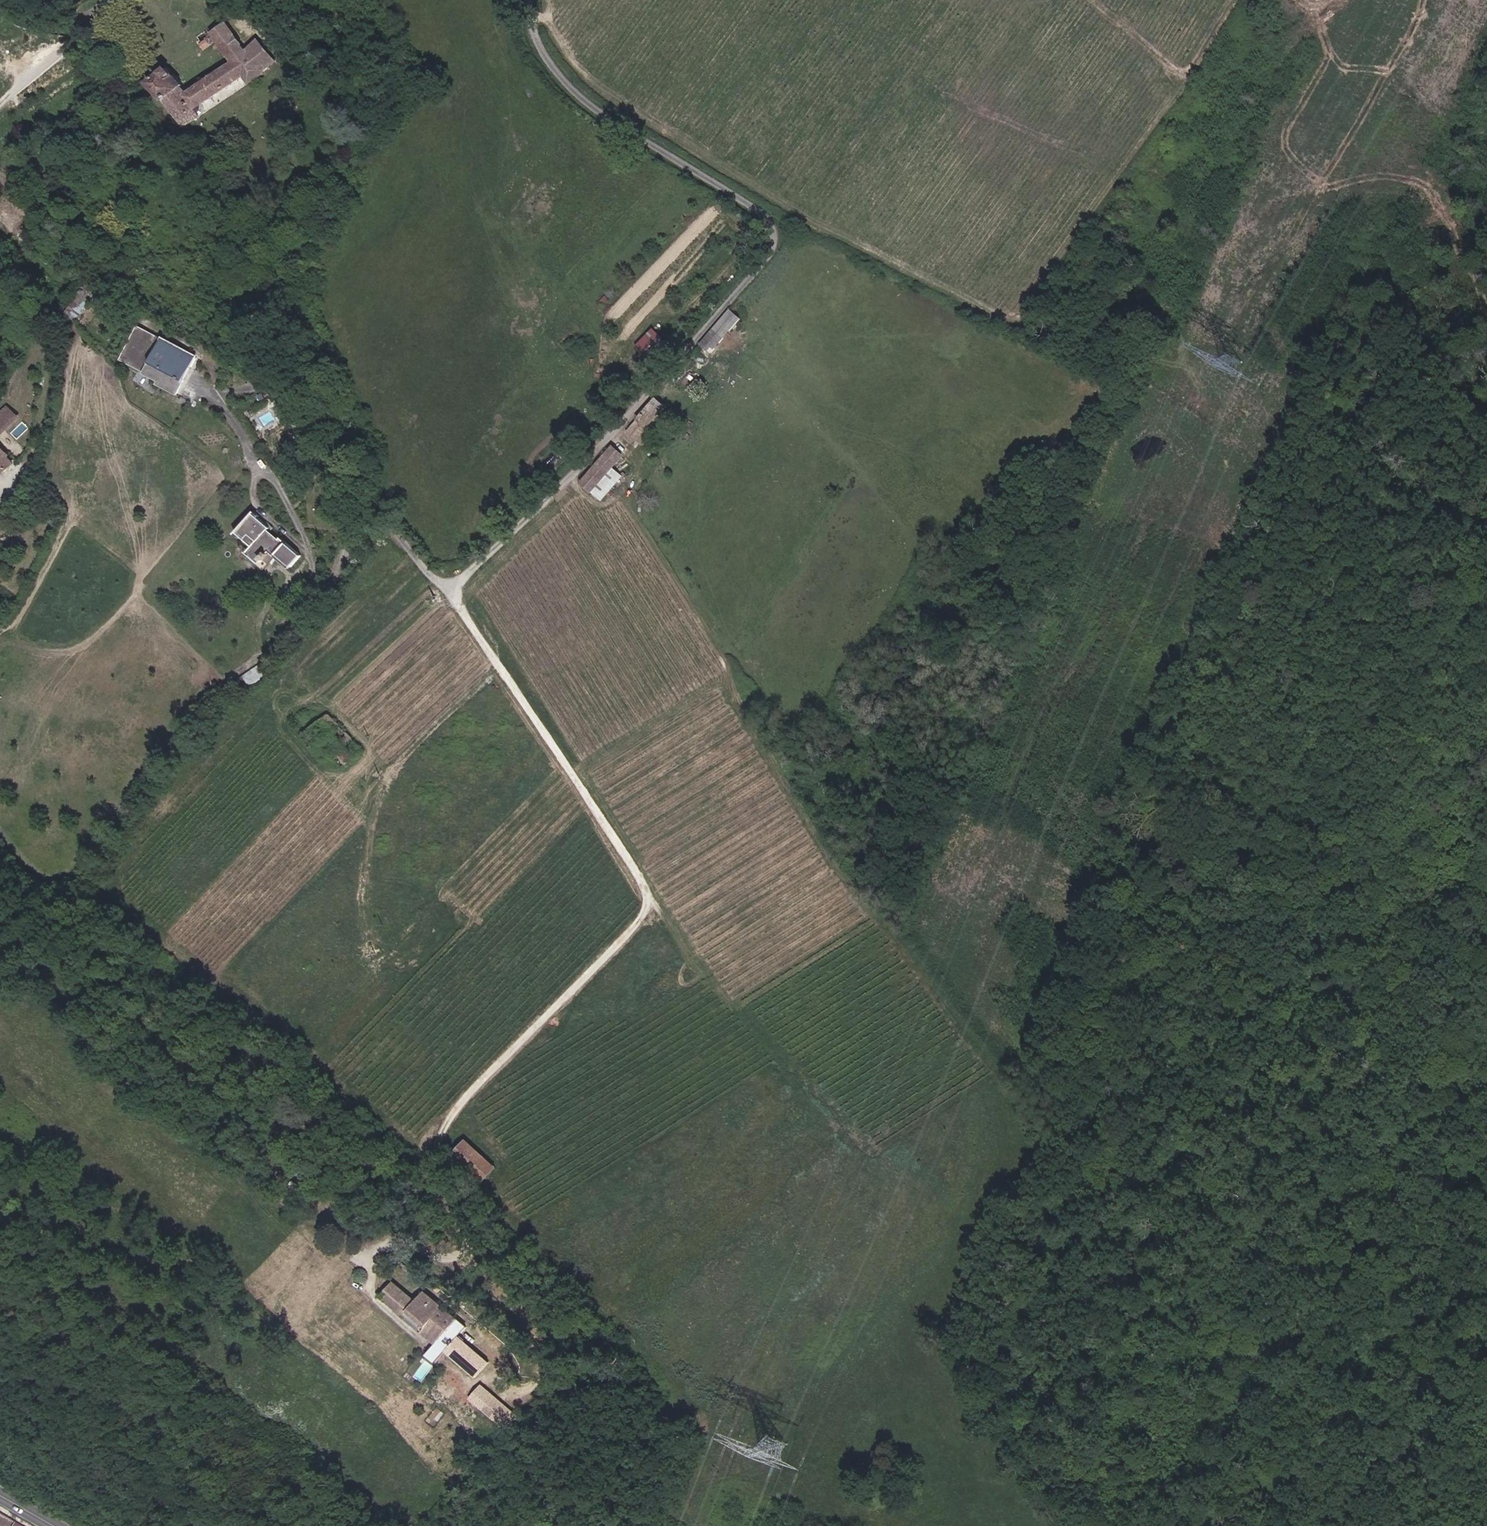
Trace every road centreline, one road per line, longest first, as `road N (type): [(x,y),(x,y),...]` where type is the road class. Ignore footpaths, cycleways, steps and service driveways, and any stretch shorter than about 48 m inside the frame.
road 1 (unclassified): [(536,0),(557,73),(572,90),(753,204),(772,220),(778,241),(590,461),(450,591)]
road 2 (unclassified): [(450,591),(650,901)]
road 3 (unclassified): [(117,0),(90,19),(36,29),(0,7)]
road 4 (track): [(90,19),(0,102)]
road 5 (unclassified): [(450,591),(370,502)]

